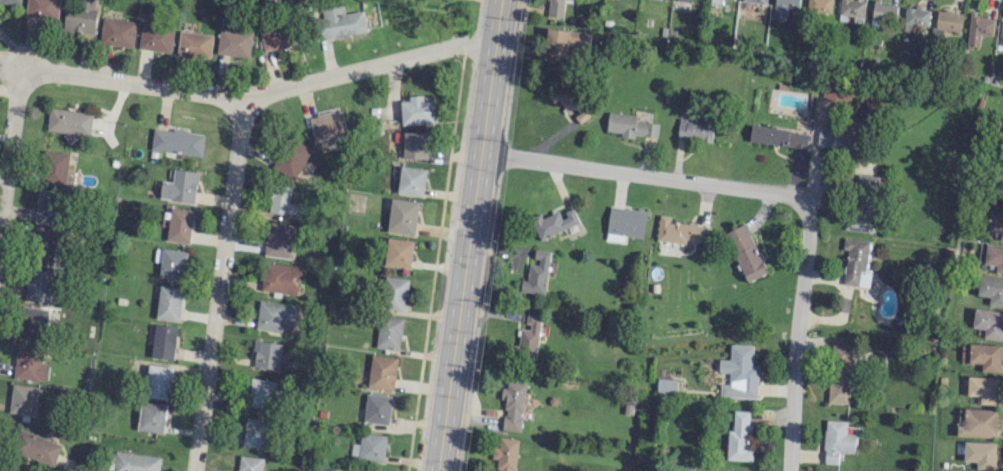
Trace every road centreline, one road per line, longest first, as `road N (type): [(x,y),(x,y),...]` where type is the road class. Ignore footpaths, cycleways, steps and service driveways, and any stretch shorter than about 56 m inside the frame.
road 1 (residential): [(495,35),(244,98),(48,71),(29,79)]
road 2 (secondary): [(500,0),(436,470)]
road 3 (residential): [(244,98),(194,470)]
road 4 (residential): [(810,217),(787,194),(479,153)]
road 5 (residential): [(810,217),(789,470)]
road 6 (residential): [(0,217),(18,92),(29,79)]

